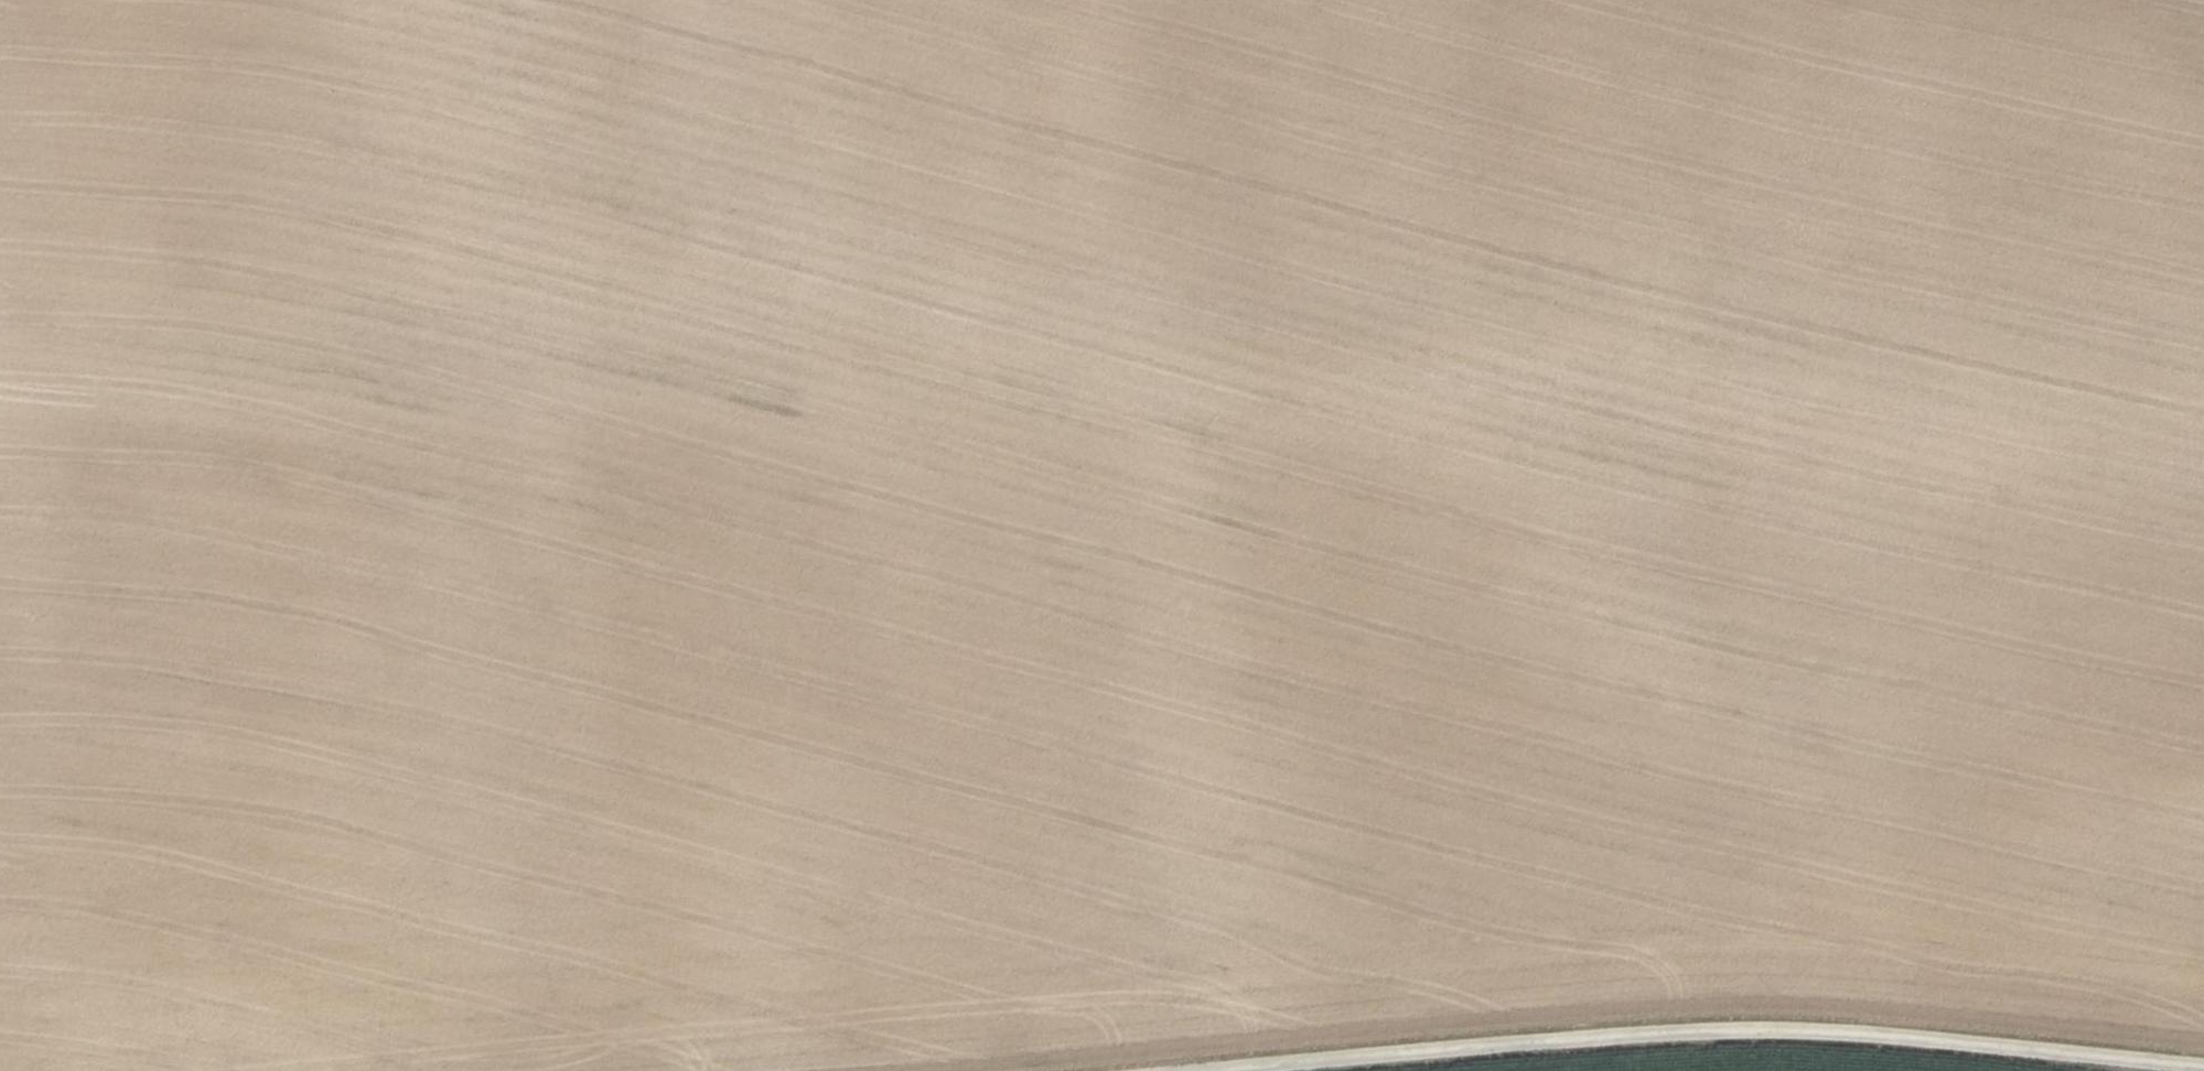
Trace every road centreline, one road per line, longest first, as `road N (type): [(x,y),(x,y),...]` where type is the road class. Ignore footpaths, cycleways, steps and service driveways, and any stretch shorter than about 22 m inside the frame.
road 1 (track): [(1296,1070),(1710,1036),(1899,1042),(2203,1070)]

